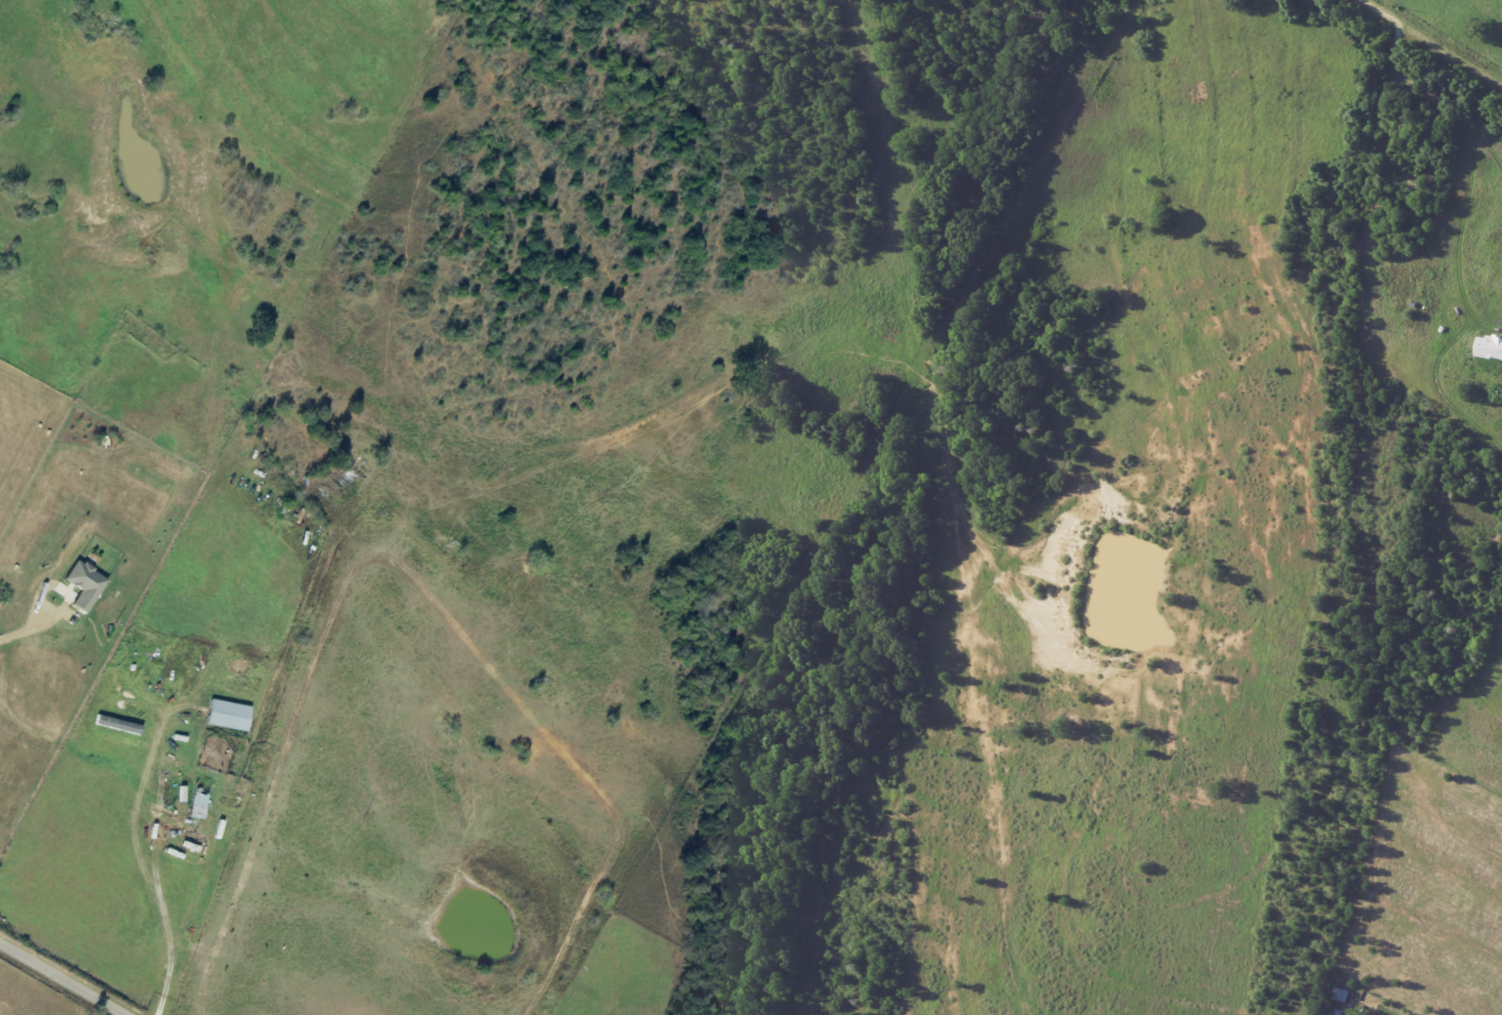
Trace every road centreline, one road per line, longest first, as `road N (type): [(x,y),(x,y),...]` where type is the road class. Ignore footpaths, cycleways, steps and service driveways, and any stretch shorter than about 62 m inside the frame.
road 1 (residential): [(109,1014),(0,953)]

